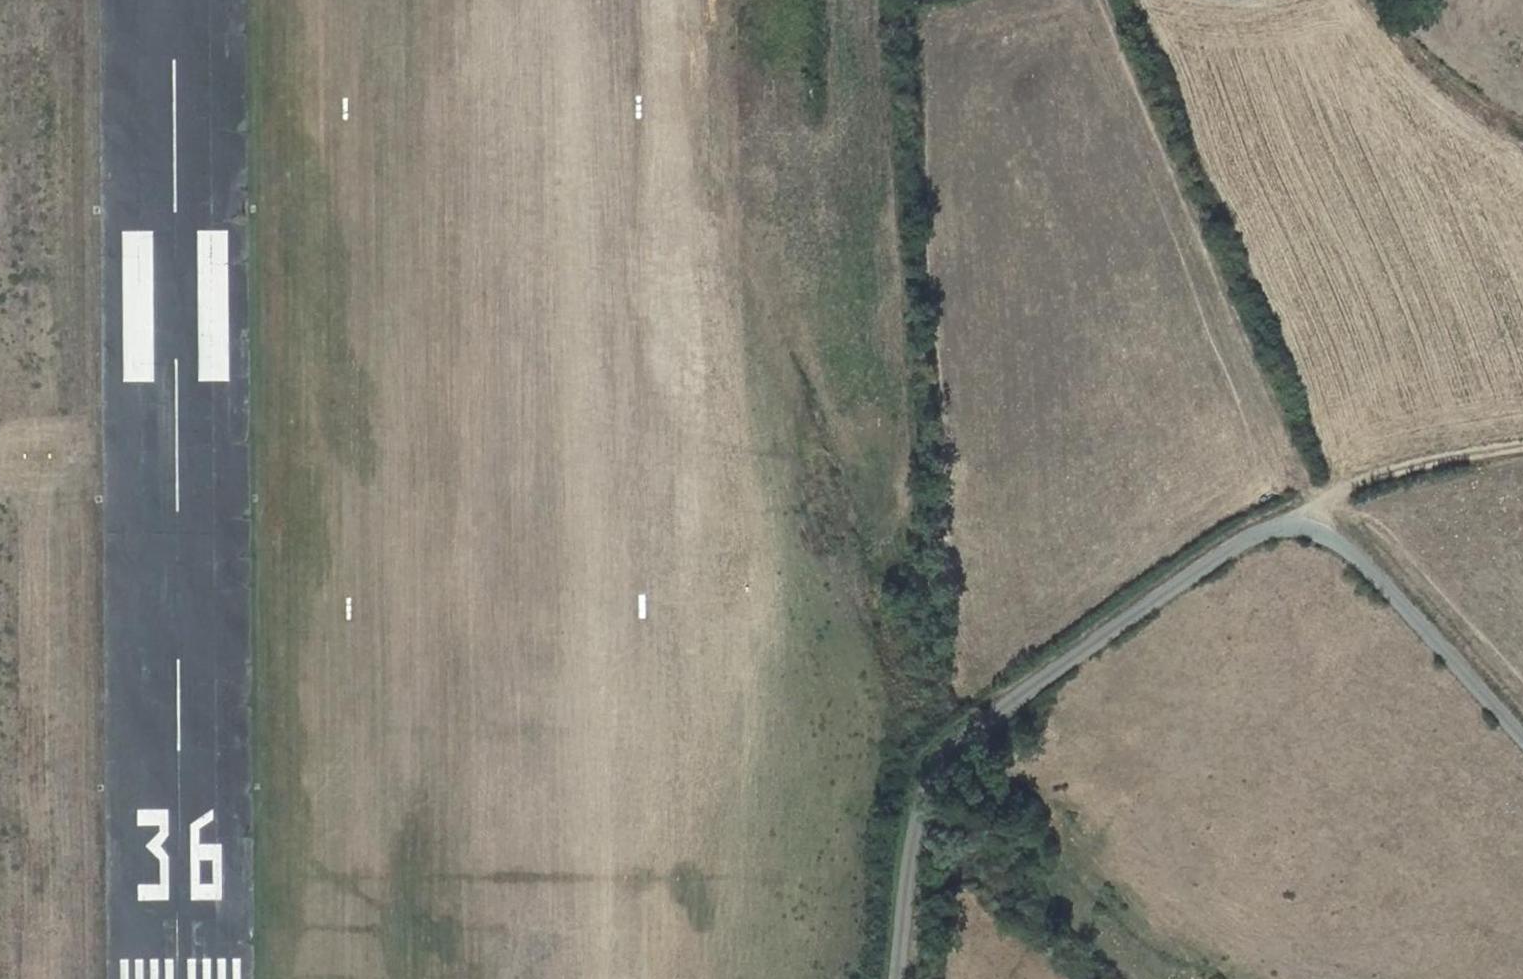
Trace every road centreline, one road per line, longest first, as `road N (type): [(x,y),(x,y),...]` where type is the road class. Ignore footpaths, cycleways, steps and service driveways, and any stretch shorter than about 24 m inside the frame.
road 1 (unclassified): [(1522,741),(1339,544),(1301,522),(1276,528),(1237,545),(949,753),(921,805),(899,978)]
road 2 (track): [(1301,522),(1371,474),(1522,446)]

